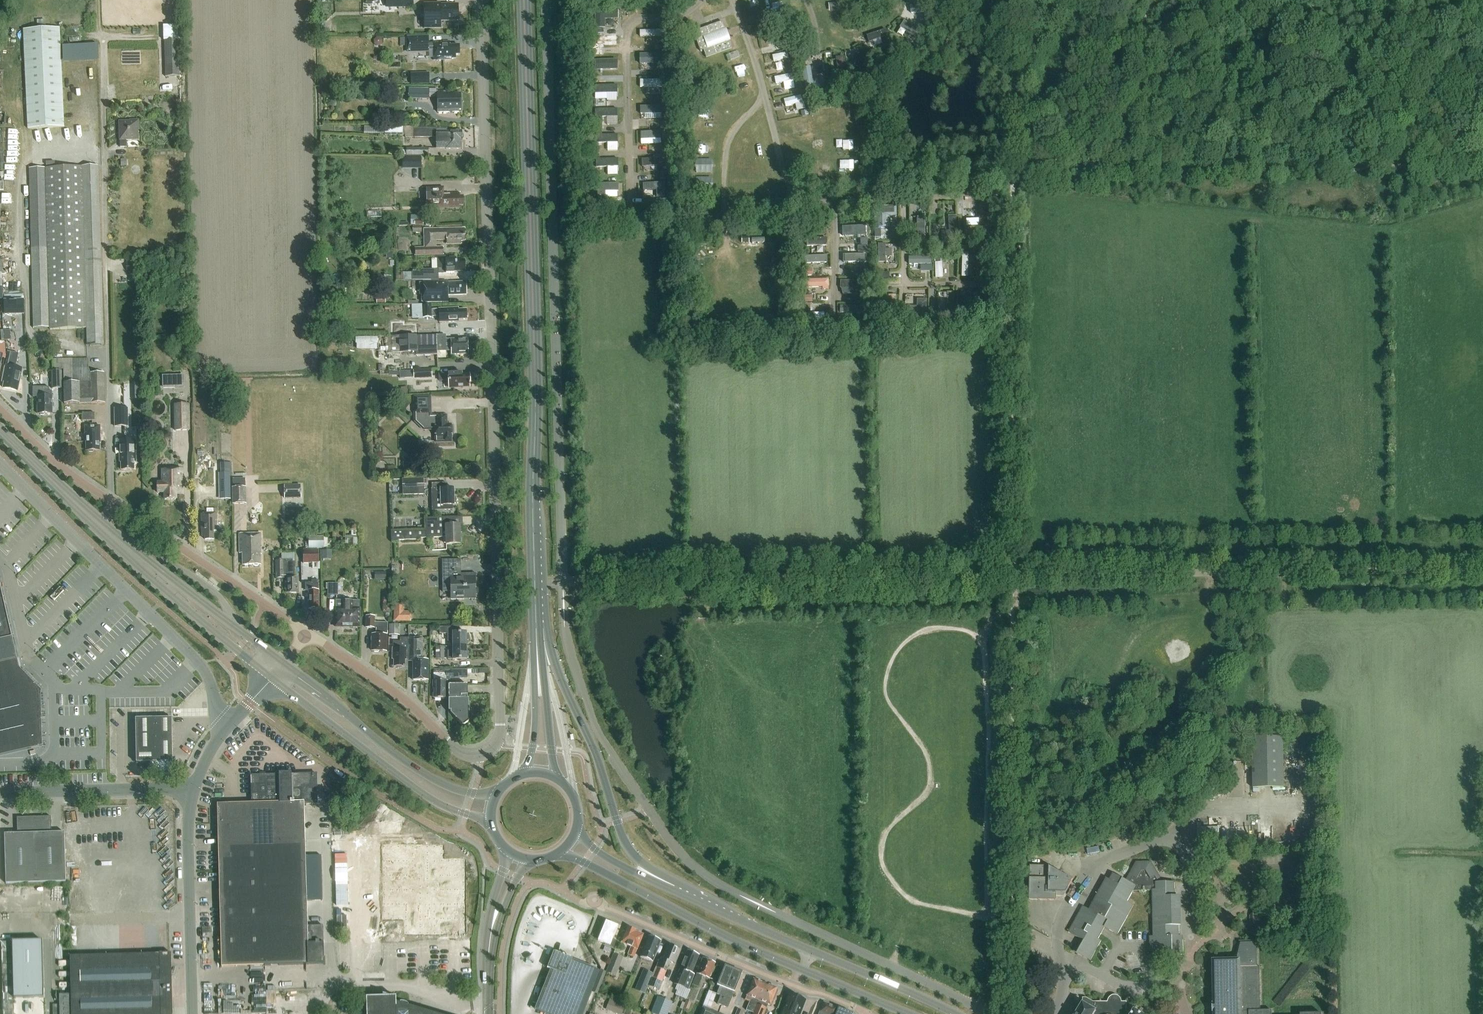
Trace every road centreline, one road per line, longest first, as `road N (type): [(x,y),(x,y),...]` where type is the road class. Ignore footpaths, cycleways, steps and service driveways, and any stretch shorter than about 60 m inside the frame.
road 1 (residential): [(492,747),(501,720),(482,0)]
road 2 (primary): [(536,628),(526,0)]
road 3 (unclassified): [(564,607),(545,0)]
road 4 (track): [(1482,569),(1013,576)]
road 5 (track): [(1013,576),(563,582)]
road 6 (track): [(1009,1013),(1013,576)]
road 7 (track): [(1013,576),(1012,147)]
road 8 (unclassified): [(0,464),(242,713)]
road 9 (primary): [(673,891),(628,847),(595,749),(536,628)]
road 10 (primary): [(557,854),(803,969)]
road 11 (secondary): [(272,679),(428,798),(493,829)]
road 12 (secondary): [(498,792),(473,794),(426,774),(285,666)]
road 13 (unclassified): [(985,1013),(758,904)]
road 14 (unclassified): [(307,633),(112,502)]
road 15 (secondary): [(285,666),(99,527)]
road 16 (secondary): [(99,527),(203,627),(272,679)]
road 17 (unclassified): [(194,1013),(192,795)]
road 18 (residential): [(595,902),(795,986)]
road 19 (unclassified): [(480,754),(450,745),(385,683),(307,633)]
road 20 (unclassified): [(0,796),(192,795)]
road 21 (primary): [(956,1013),(810,951)]
road 22 (primary): [(810,951),(673,891)]
road 23 (track): [(1012,147),(1013,0)]
road 24 (unclassified): [(112,502),(0,407)]
road 25 (secondary): [(0,429),(99,527)]

